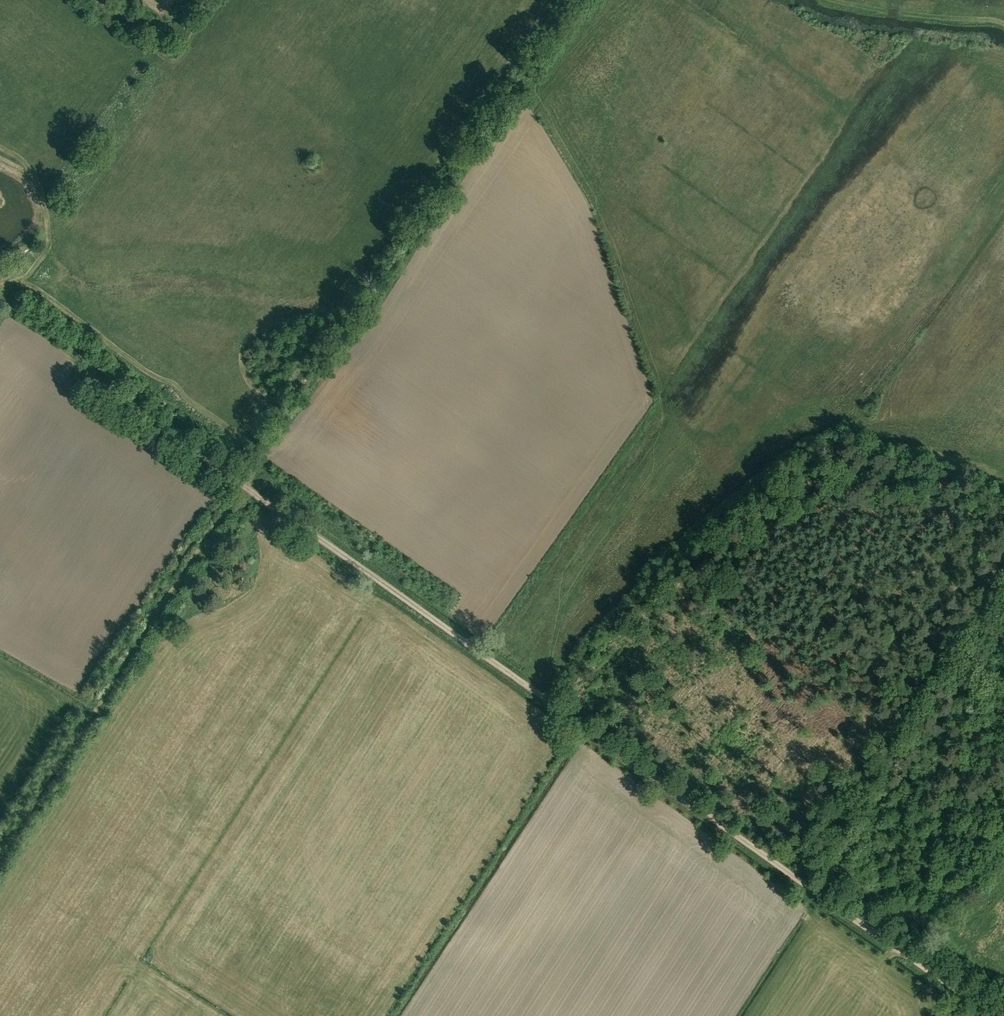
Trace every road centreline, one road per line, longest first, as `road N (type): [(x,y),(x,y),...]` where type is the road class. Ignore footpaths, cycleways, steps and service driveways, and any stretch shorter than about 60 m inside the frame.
road 1 (track): [(992,1015),(459,637)]
road 2 (track): [(459,637),(109,396),(84,357),(0,295)]

